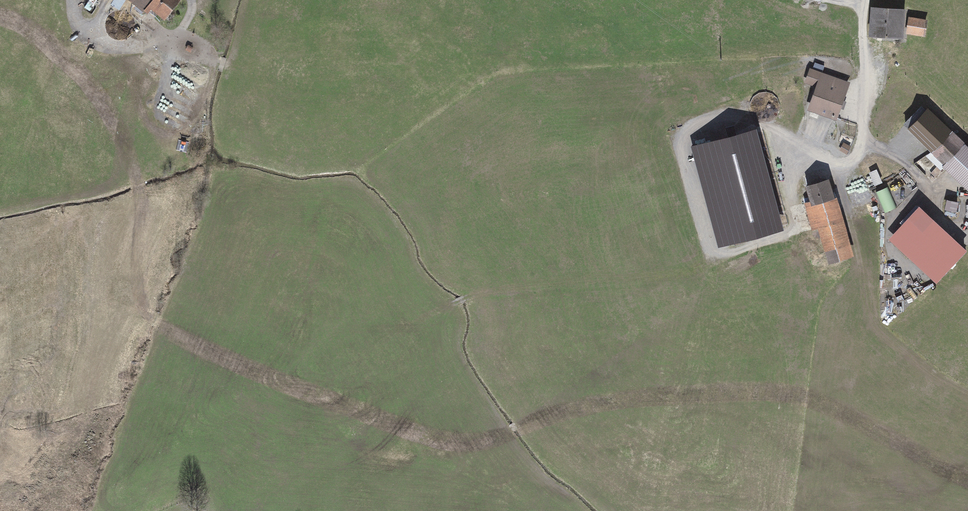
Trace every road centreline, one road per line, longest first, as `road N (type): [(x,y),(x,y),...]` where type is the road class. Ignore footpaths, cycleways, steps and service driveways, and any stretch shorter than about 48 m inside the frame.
road 1 (track): [(232,67),(99,44),(83,33),(72,0)]
road 2 (track): [(163,120),(158,101),(192,0)]

